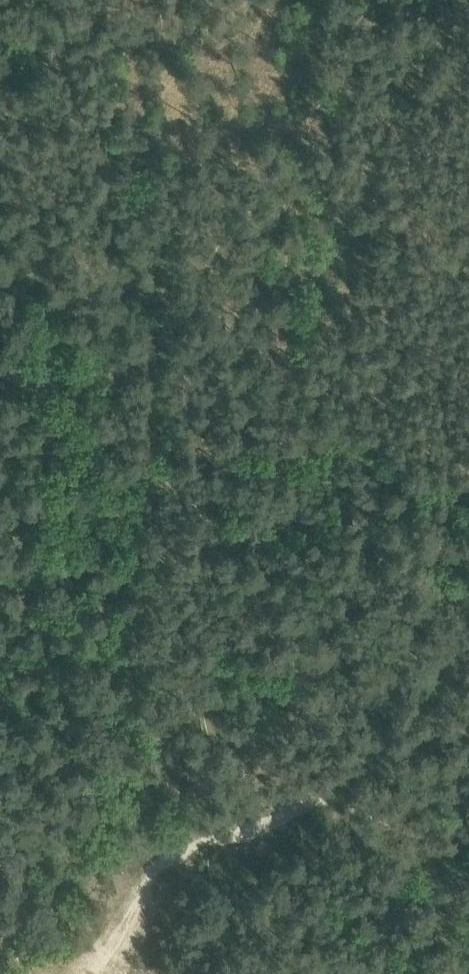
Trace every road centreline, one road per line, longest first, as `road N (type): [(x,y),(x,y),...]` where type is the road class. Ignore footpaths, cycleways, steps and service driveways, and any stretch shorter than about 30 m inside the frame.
road 1 (track): [(468,719),(421,720),(361,791),(184,847),(96,973)]

